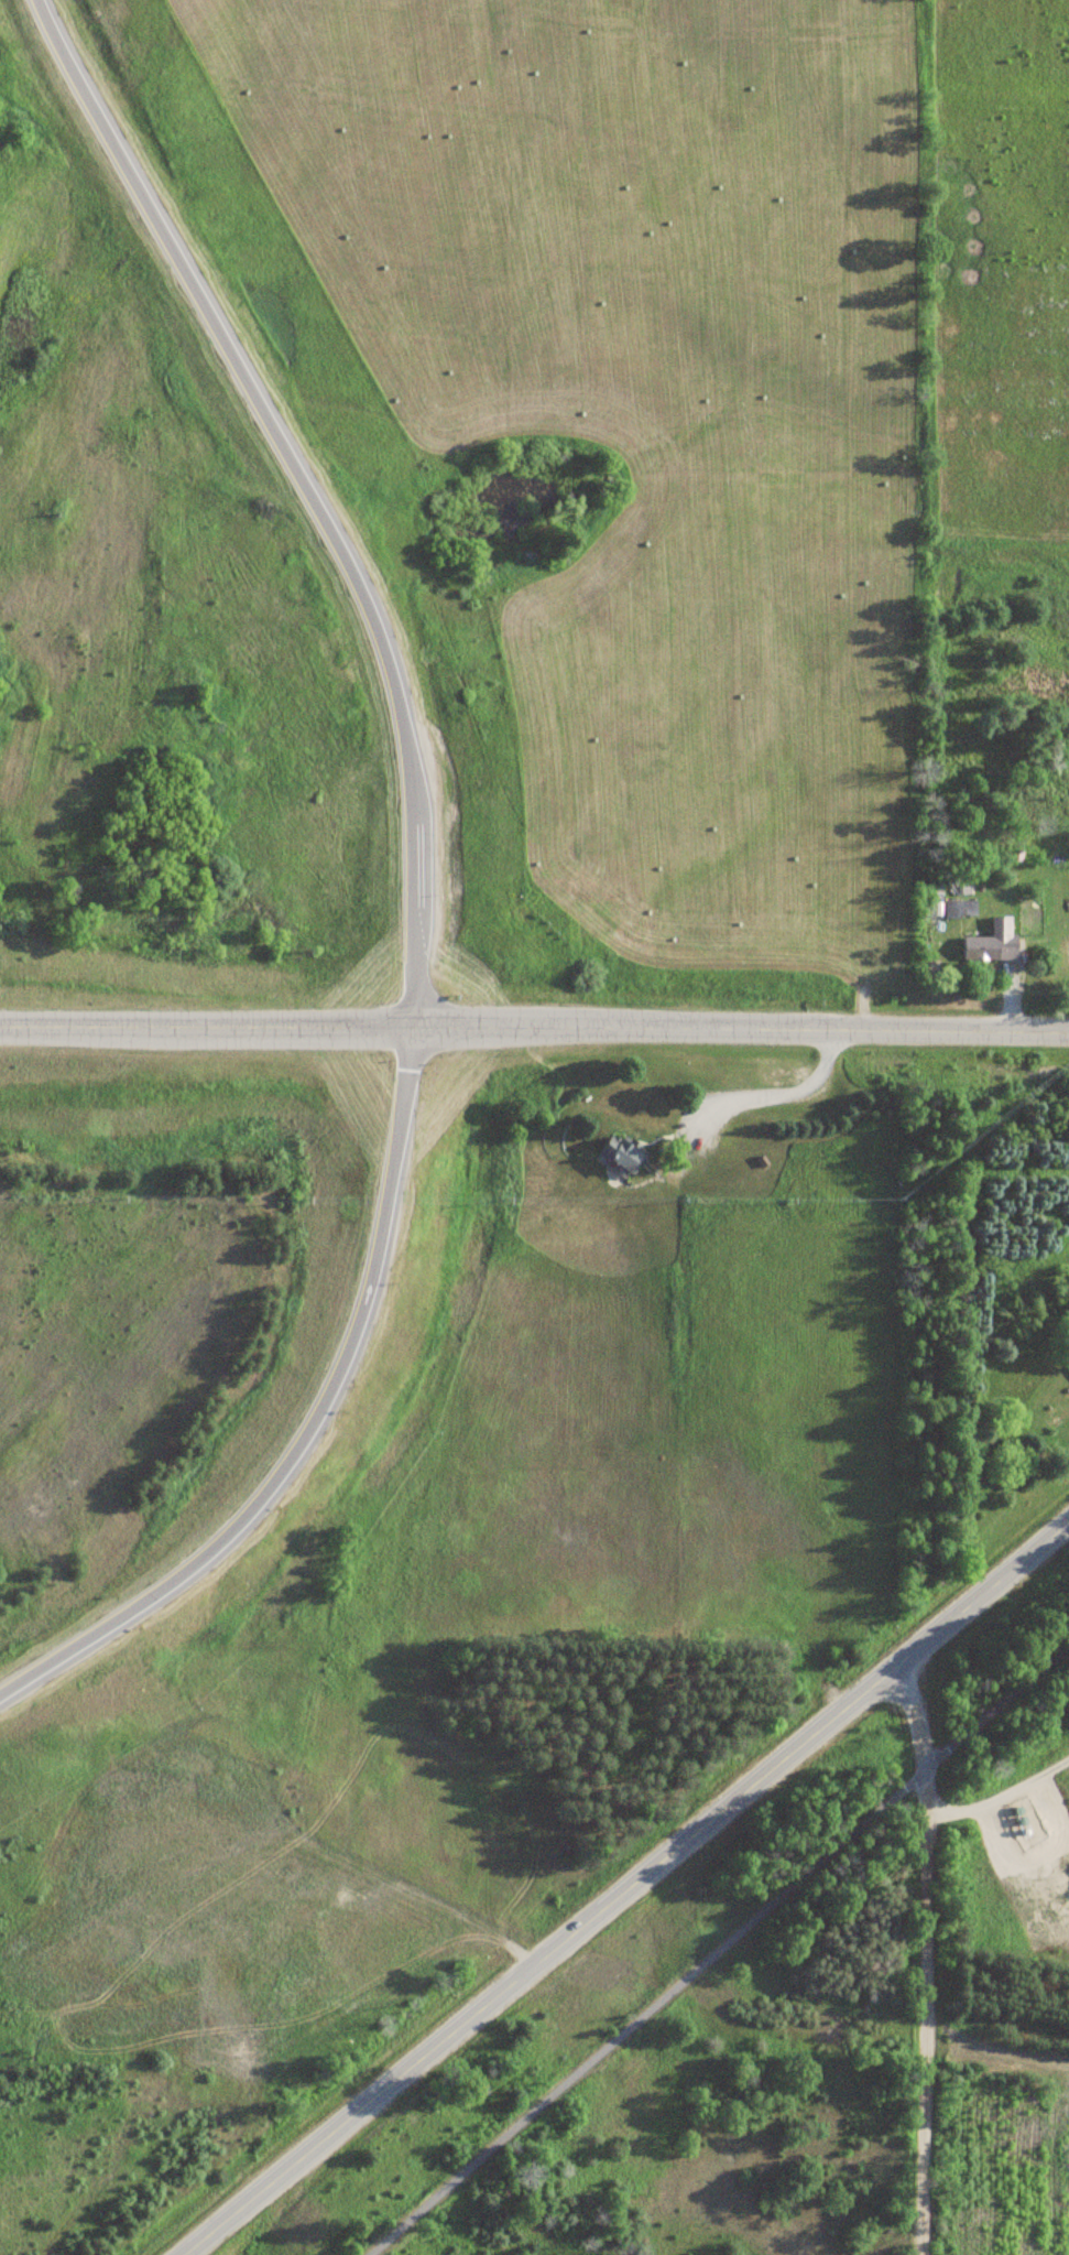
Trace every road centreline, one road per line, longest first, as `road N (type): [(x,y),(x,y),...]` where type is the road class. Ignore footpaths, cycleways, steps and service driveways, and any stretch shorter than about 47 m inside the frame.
road 1 (tertiary): [(189,2254),(1068,1523)]
road 2 (motorway): [(415,1024),(411,782),(394,677),(375,622),(38,0)]
road 3 (motorway): [(0,1695),(177,1574),(276,1478),(338,1372),(362,1309),(415,1024)]
road 4 (tertiary): [(1068,1032),(415,1024)]
road 5 (residential): [(928,2254),(923,1775),(916,1701),(901,1662)]
road 6 (tertiary): [(415,1024),(0,1024)]

